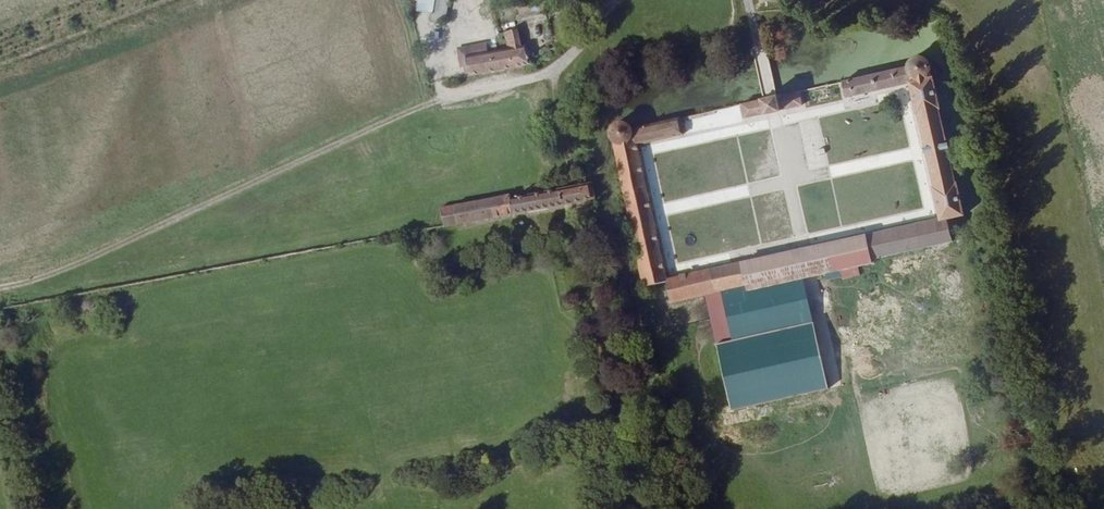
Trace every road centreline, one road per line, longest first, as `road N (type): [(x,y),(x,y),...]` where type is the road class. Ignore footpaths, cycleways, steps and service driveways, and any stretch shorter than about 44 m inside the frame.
road 1 (track): [(0,287),(71,269),(436,101),(551,72),(615,0)]

